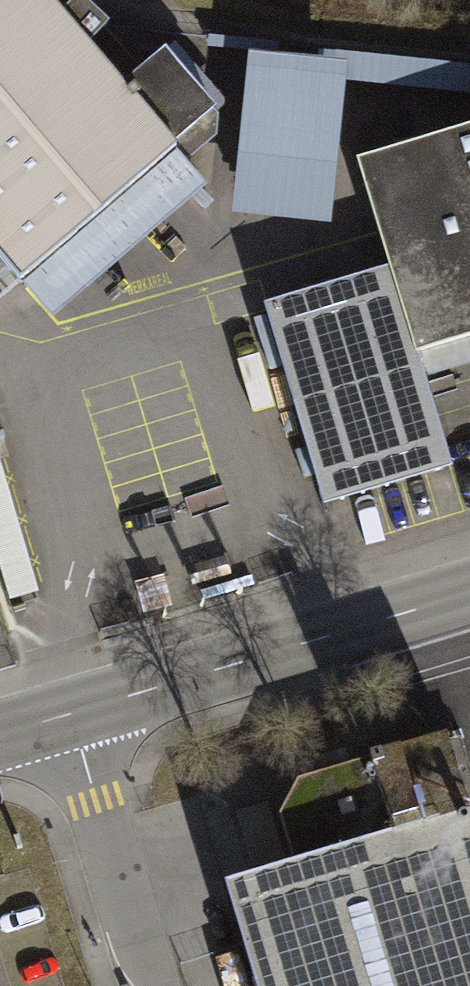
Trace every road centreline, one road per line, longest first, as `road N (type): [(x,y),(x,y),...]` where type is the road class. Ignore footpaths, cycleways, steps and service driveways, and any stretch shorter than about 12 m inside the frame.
road 1 (secondary): [(73,718),(469,601)]
road 2 (residential): [(73,718),(146,985)]

